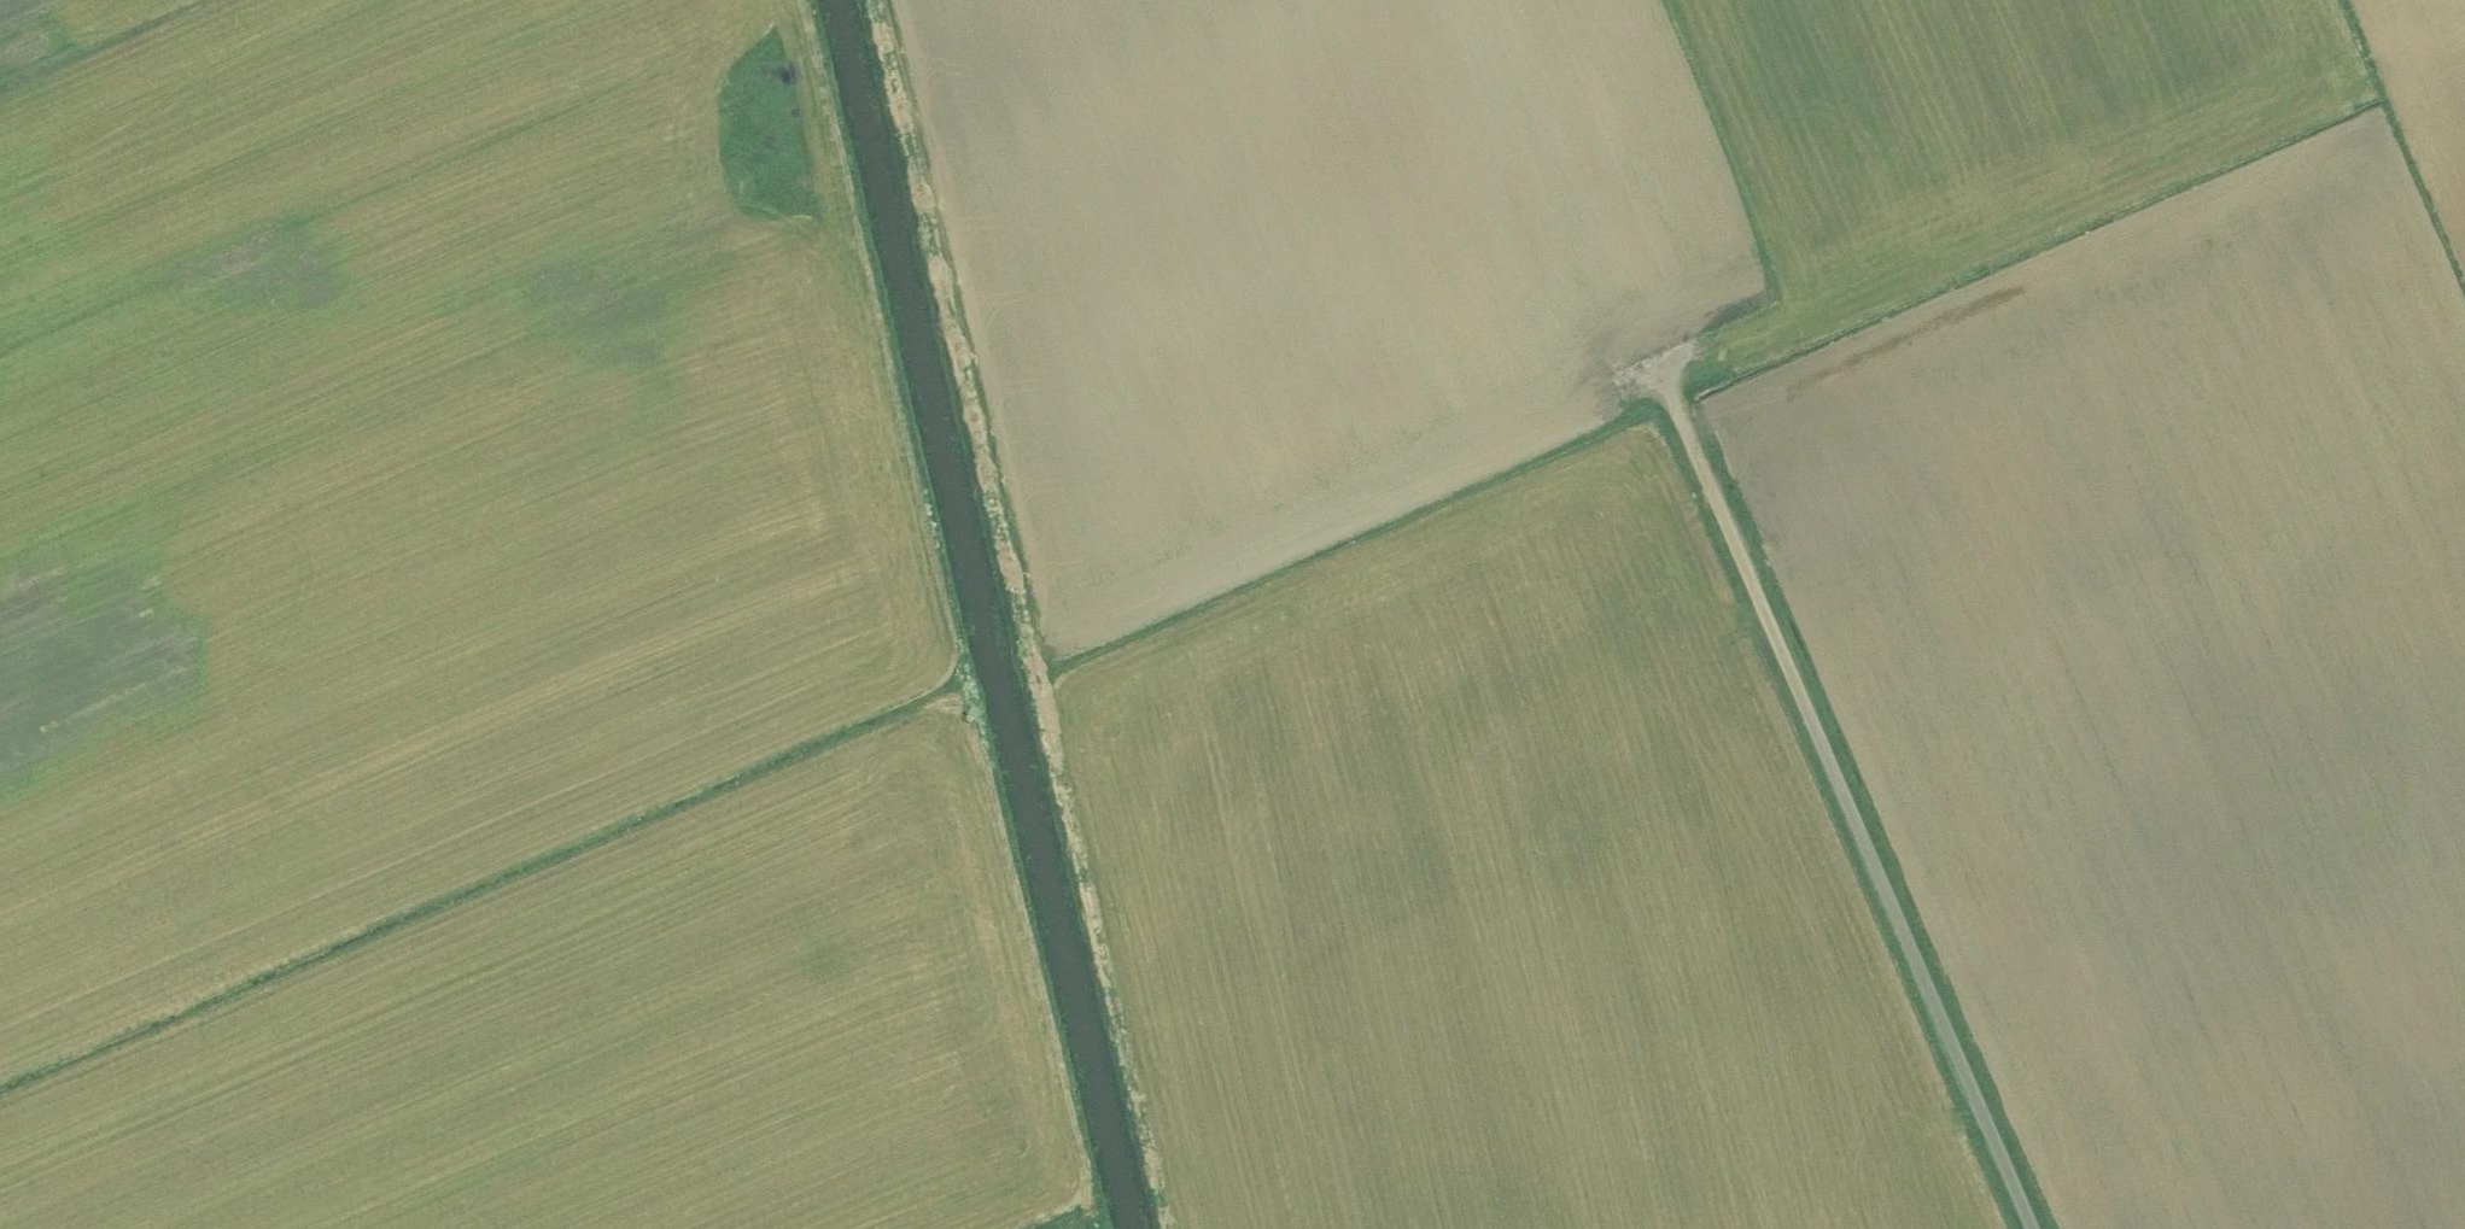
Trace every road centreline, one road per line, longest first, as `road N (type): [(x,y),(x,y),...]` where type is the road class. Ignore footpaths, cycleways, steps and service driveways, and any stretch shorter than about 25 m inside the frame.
road 1 (track): [(2035,1228),(1661,371)]

